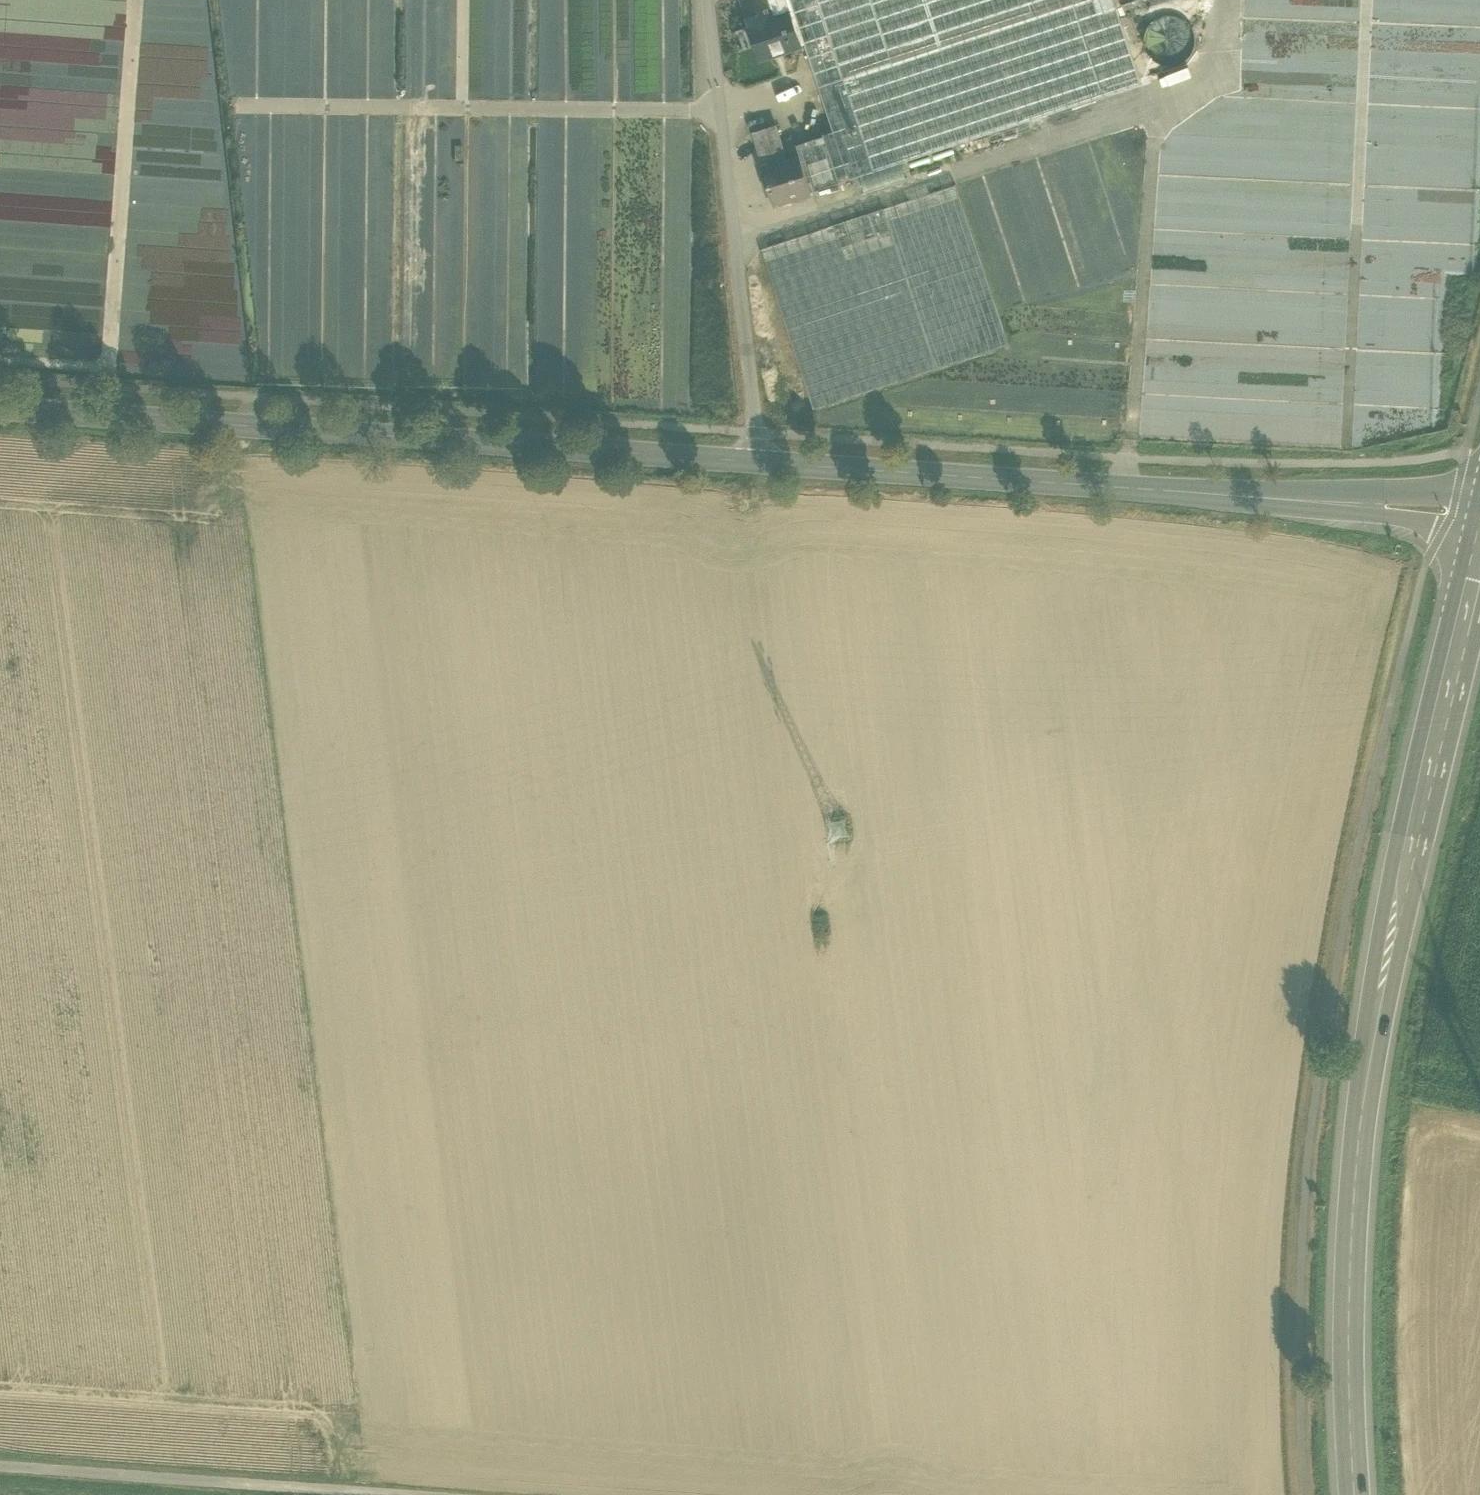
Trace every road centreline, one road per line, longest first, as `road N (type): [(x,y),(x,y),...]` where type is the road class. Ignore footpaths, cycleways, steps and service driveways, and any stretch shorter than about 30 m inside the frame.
road 1 (primary): [(1355,1494),(1348,1396),(1357,1105),(1479,551)]
road 2 (tertiary): [(763,461),(0,408)]
road 3 (tertiary): [(1479,513),(763,461)]
road 4 (unclassified): [(763,461),(705,0)]
road 5 (track): [(0,1467),(396,1494)]

